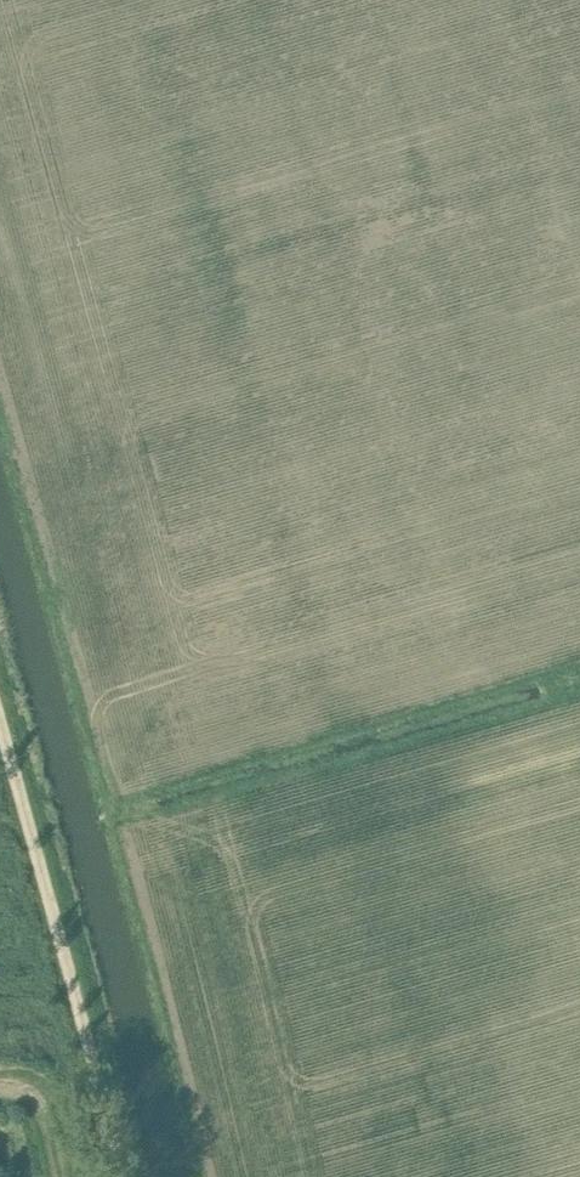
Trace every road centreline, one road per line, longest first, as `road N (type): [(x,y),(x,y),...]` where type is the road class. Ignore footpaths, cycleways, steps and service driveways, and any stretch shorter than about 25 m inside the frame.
road 1 (track): [(131,1176),(0,690)]

